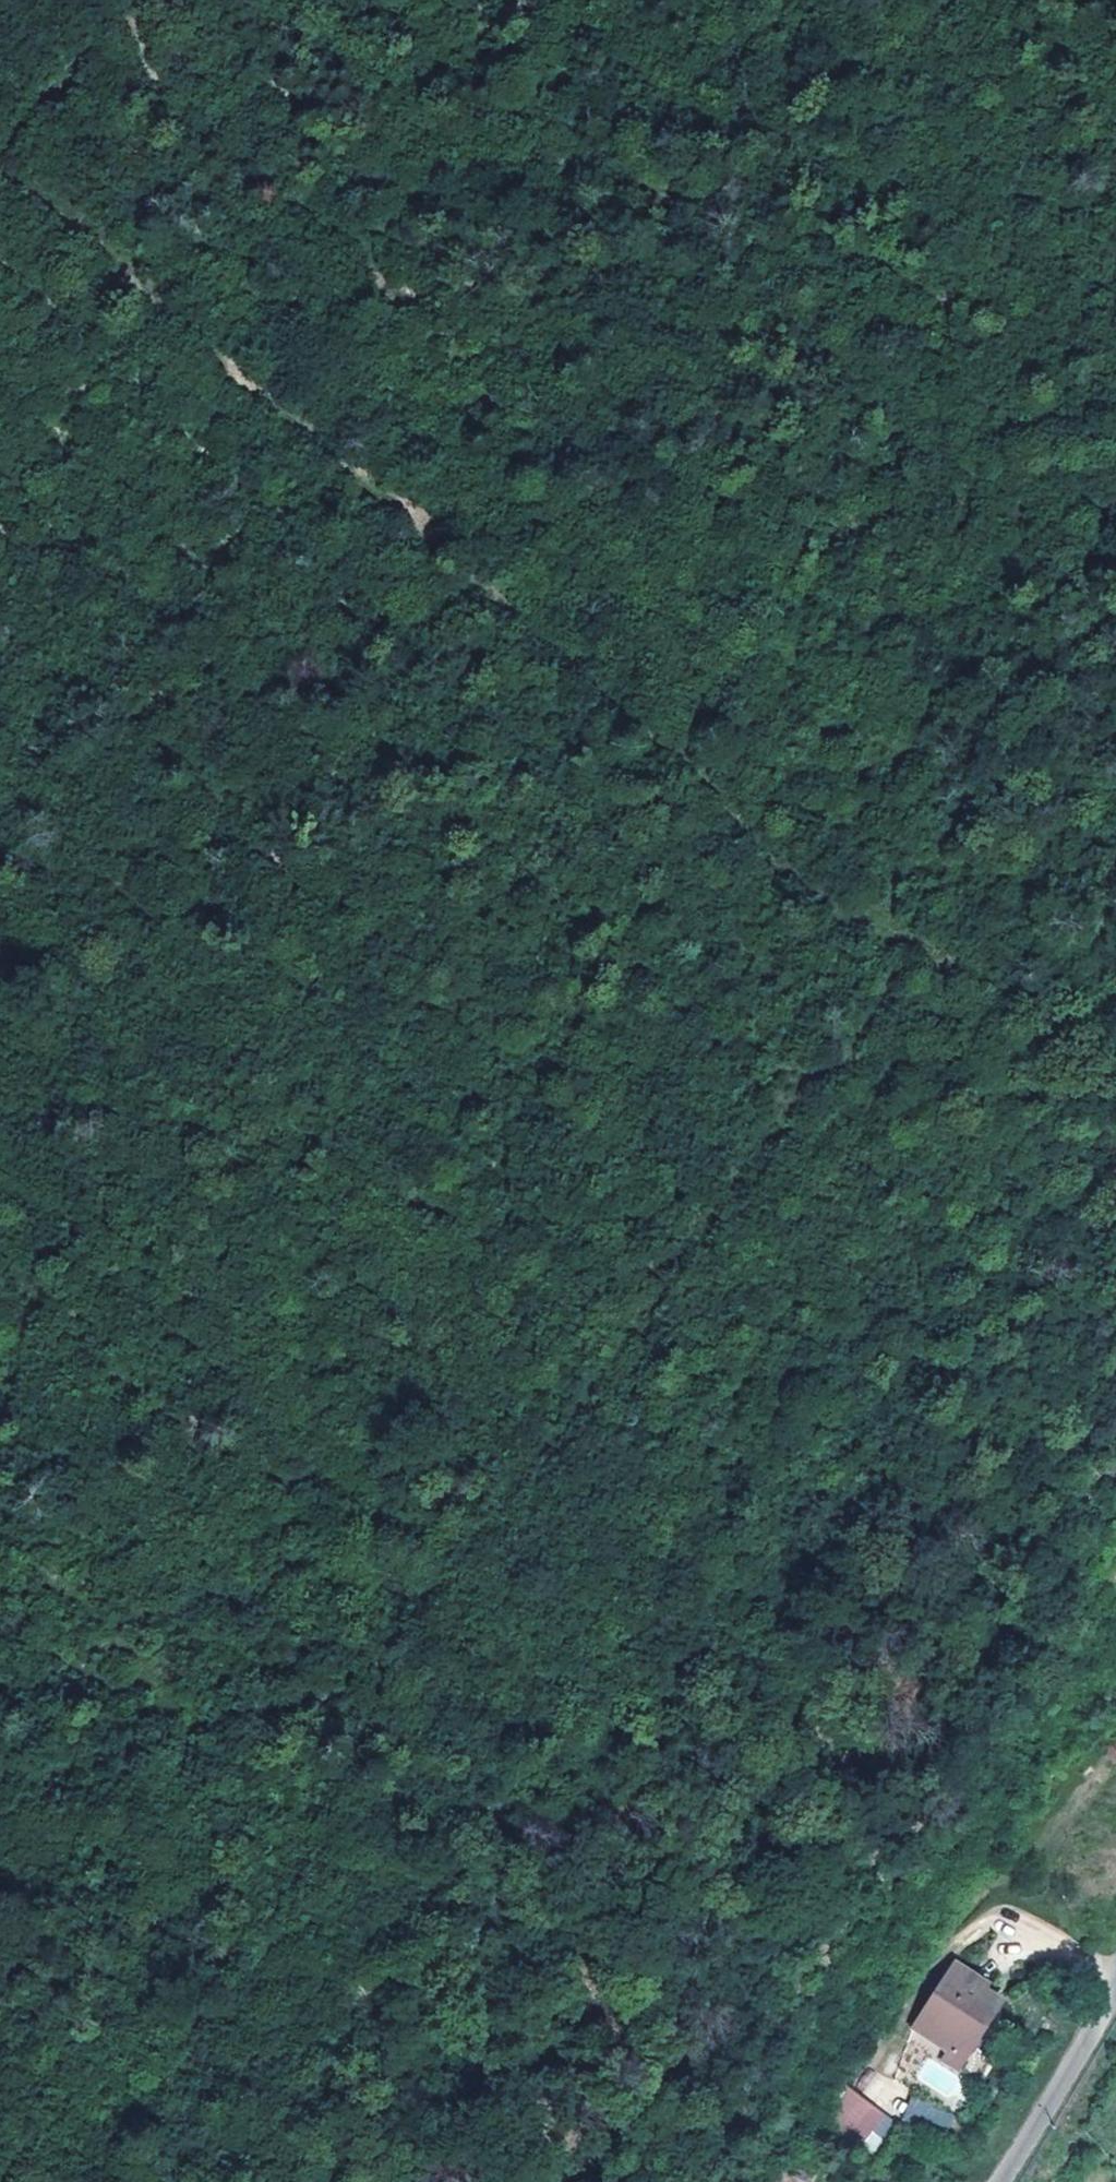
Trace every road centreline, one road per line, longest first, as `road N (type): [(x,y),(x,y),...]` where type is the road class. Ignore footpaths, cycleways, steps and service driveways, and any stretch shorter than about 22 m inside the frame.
road 1 (residential): [(999,2181),(1115,1969)]
road 2 (track): [(129,0),(0,138)]

